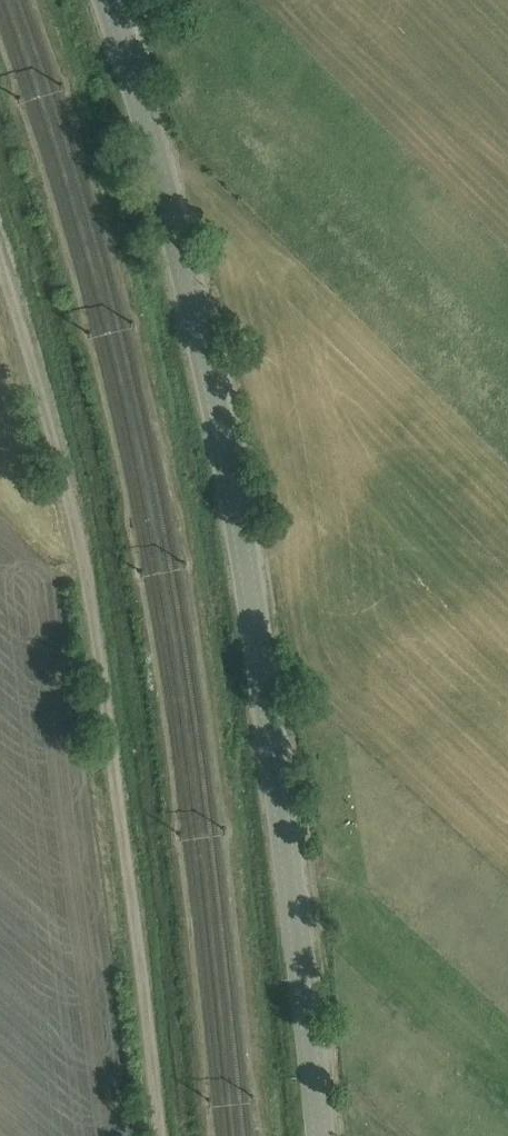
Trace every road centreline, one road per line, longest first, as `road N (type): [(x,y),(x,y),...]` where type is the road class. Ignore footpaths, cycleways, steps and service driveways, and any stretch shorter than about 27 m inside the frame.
road 1 (tertiary): [(319,1135),(270,716),(229,461),(155,153),(106,0)]
road 2 (track): [(160,1135),(72,510),(0,268)]

